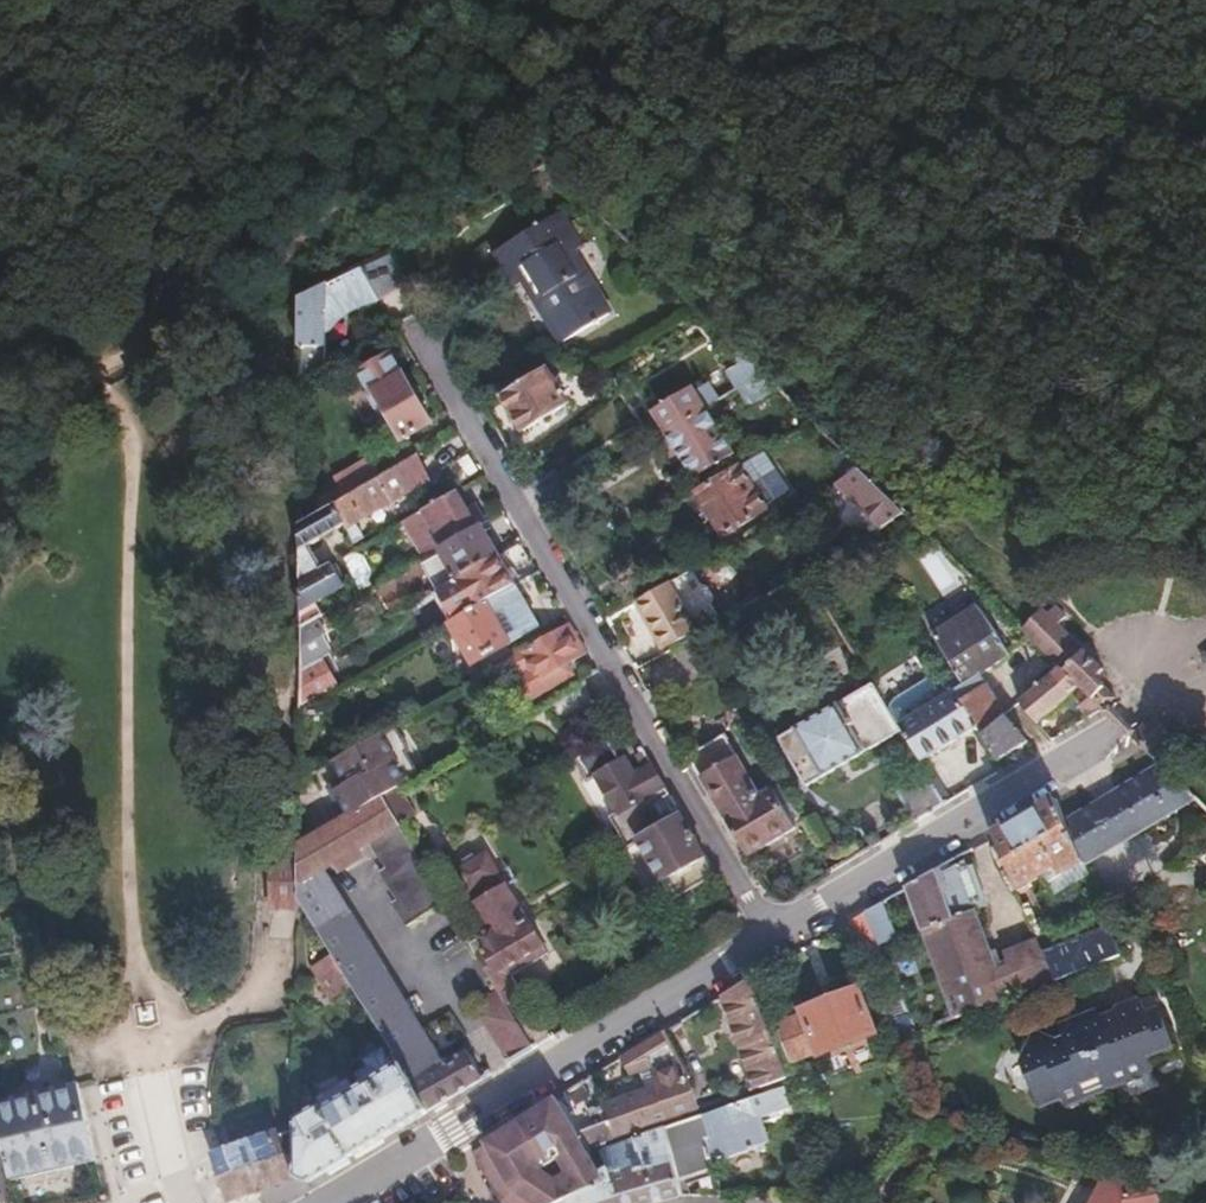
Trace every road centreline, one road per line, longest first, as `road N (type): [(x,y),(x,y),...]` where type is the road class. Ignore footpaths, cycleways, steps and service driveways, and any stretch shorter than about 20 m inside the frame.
road 1 (track): [(0,394),(136,362),(278,268),(457,89),(577,0)]
road 2 (residential): [(410,329),(768,936)]
road 3 (residential): [(1144,713),(768,936)]
road 4 (track): [(136,362),(178,189),(263,0)]
road 5 (residential): [(768,936),(456,1129)]
road 6 (track): [(153,1059),(272,982),(274,921)]
road 7 (residential): [(456,1129),(328,1202)]
road 8 (residential): [(189,1202),(155,1071)]
road 9 (track): [(110,386),(0,318)]

